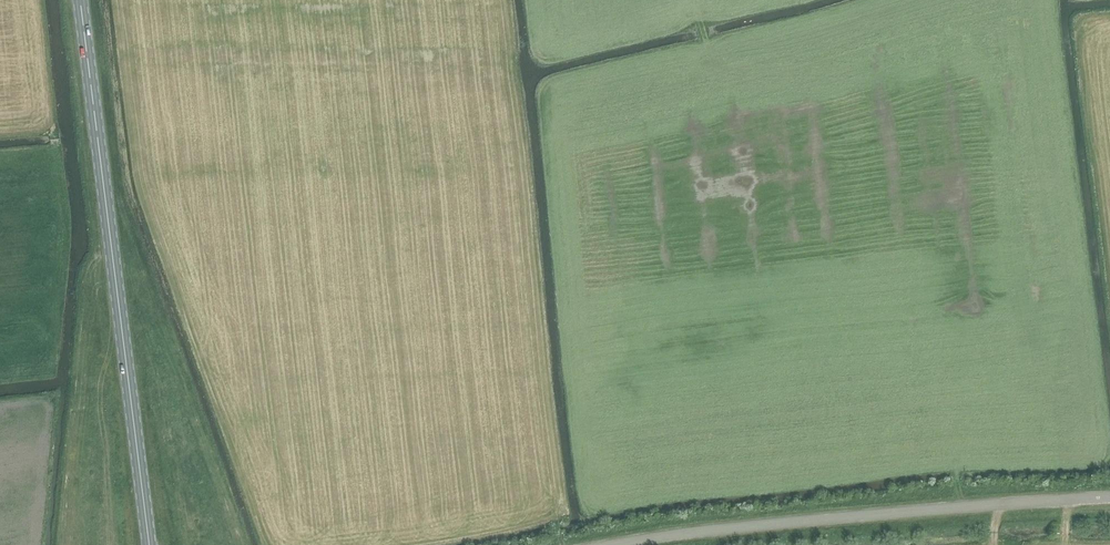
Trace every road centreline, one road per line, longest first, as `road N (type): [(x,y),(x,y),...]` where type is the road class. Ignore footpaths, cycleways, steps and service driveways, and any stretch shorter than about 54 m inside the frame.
road 1 (primary): [(79,0),(148,544)]
road 2 (tertiary): [(610,544),(1109,497)]

